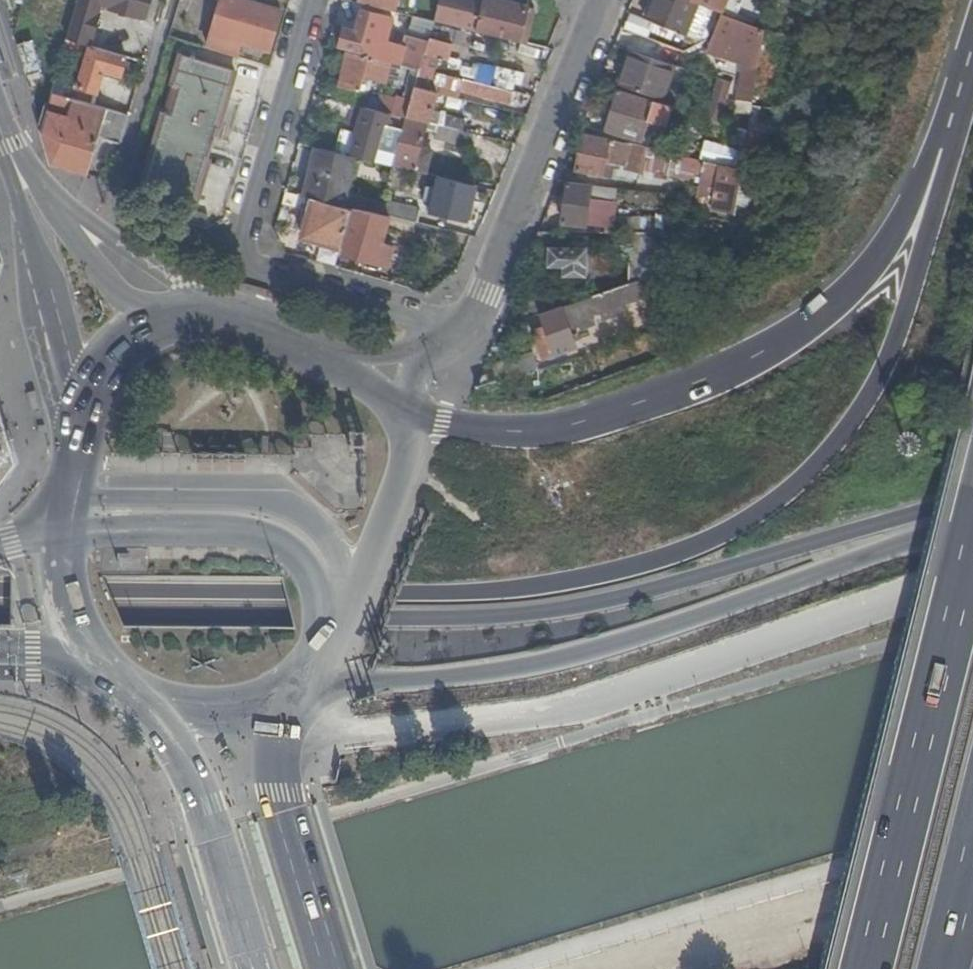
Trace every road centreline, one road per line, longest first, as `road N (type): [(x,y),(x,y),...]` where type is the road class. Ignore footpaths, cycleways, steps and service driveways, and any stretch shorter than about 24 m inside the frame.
road 1 (motorway): [(972,84),(887,355),(860,405),(823,456),(711,537),(646,563),(482,590),(0,586)]
road 2 (motorway): [(0,608),(547,610),(972,499)]
road 3 (motorway): [(972,72),(952,92),(901,220),(825,310),(769,348),(620,411),(541,432),(459,429),(404,413)]
road 4 (motorway): [(298,696),(608,642),(972,520)]
road 5 (residential): [(462,332),(268,277),(246,251),(315,0)]
road 6 (motorway): [(972,549),(871,968)]
road 7 (tertiary): [(462,332),(487,291),(595,0)]
road 8 (primary): [(324,642),(298,555),(273,536),(63,528)]
road 9 (primary): [(132,691),(186,767),(253,968)]
road 10 (primary): [(8,146),(82,424)]
road 11 (primary): [(329,968),(279,792),(279,742),(298,696)]
road 12 (primary): [(324,642),(351,602),(402,466),(404,413)]
road 13 (residential): [(106,234),(172,0)]
road 14 (primary): [(145,327),(8,146)]
road 15 (primary): [(334,357),(219,316),(145,327)]
road 16 (primary): [(132,691),(247,704),(298,696)]
road 17 (primary): [(63,528),(77,619),(90,647)]

